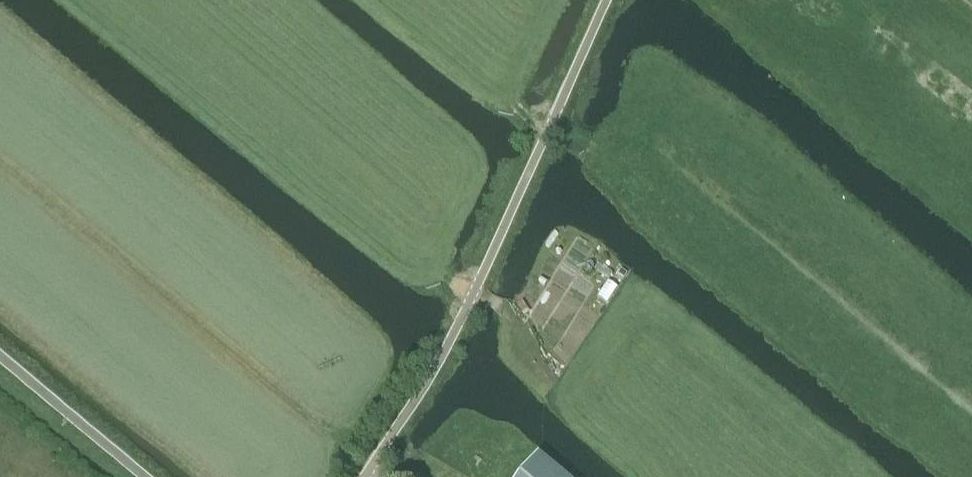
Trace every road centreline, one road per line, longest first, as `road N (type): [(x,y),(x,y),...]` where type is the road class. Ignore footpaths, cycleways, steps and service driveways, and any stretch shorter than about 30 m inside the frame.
road 1 (unclassified): [(366,476),(444,355),(602,0)]
road 2 (track): [(626,460),(550,389),(502,307),(410,248)]
road 3 (unclassified): [(0,358),(144,476)]

